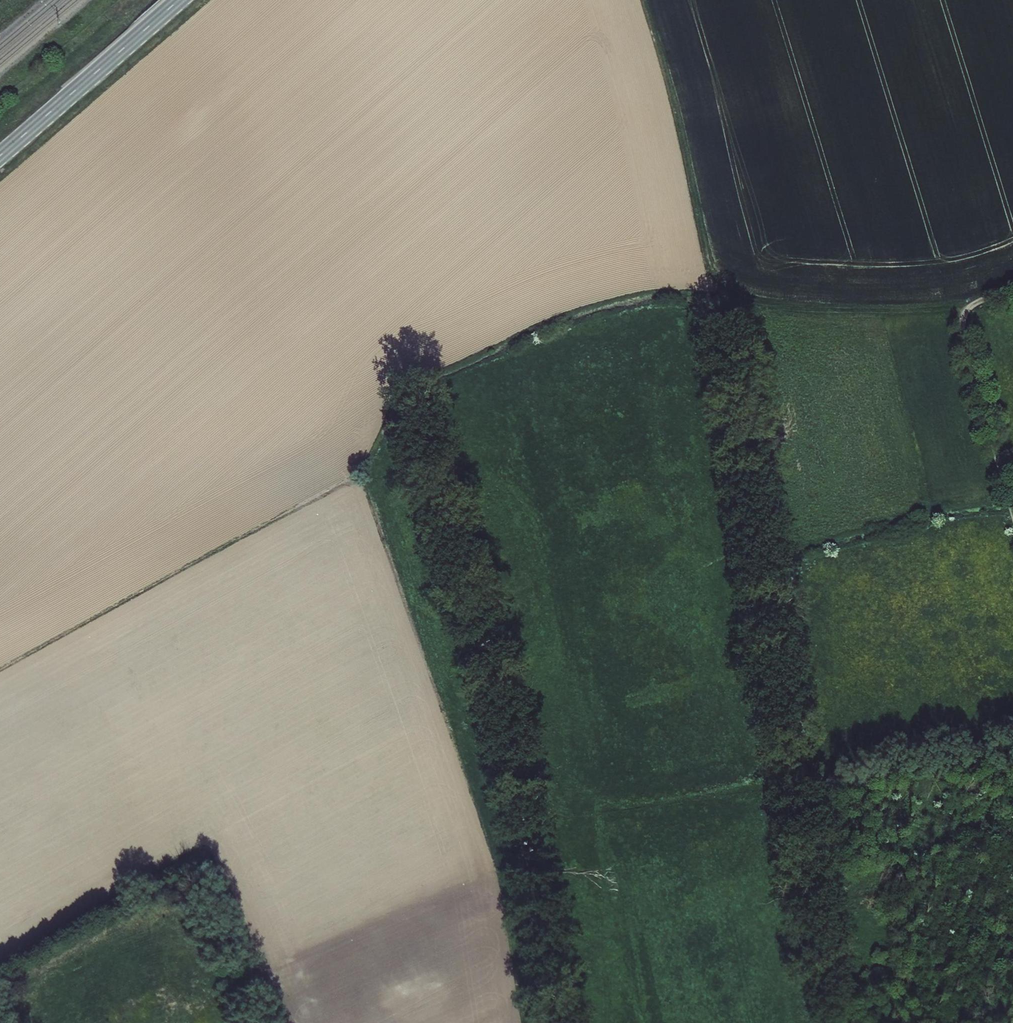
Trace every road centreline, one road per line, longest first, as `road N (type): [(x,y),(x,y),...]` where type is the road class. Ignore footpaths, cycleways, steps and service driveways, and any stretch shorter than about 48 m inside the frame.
road 1 (track): [(644,0),(708,265),(723,289),(761,304),(965,311)]
road 2 (track): [(1012,513),(962,329),(971,305),(1012,287)]
road 3 (secondary): [(179,0),(0,156)]

